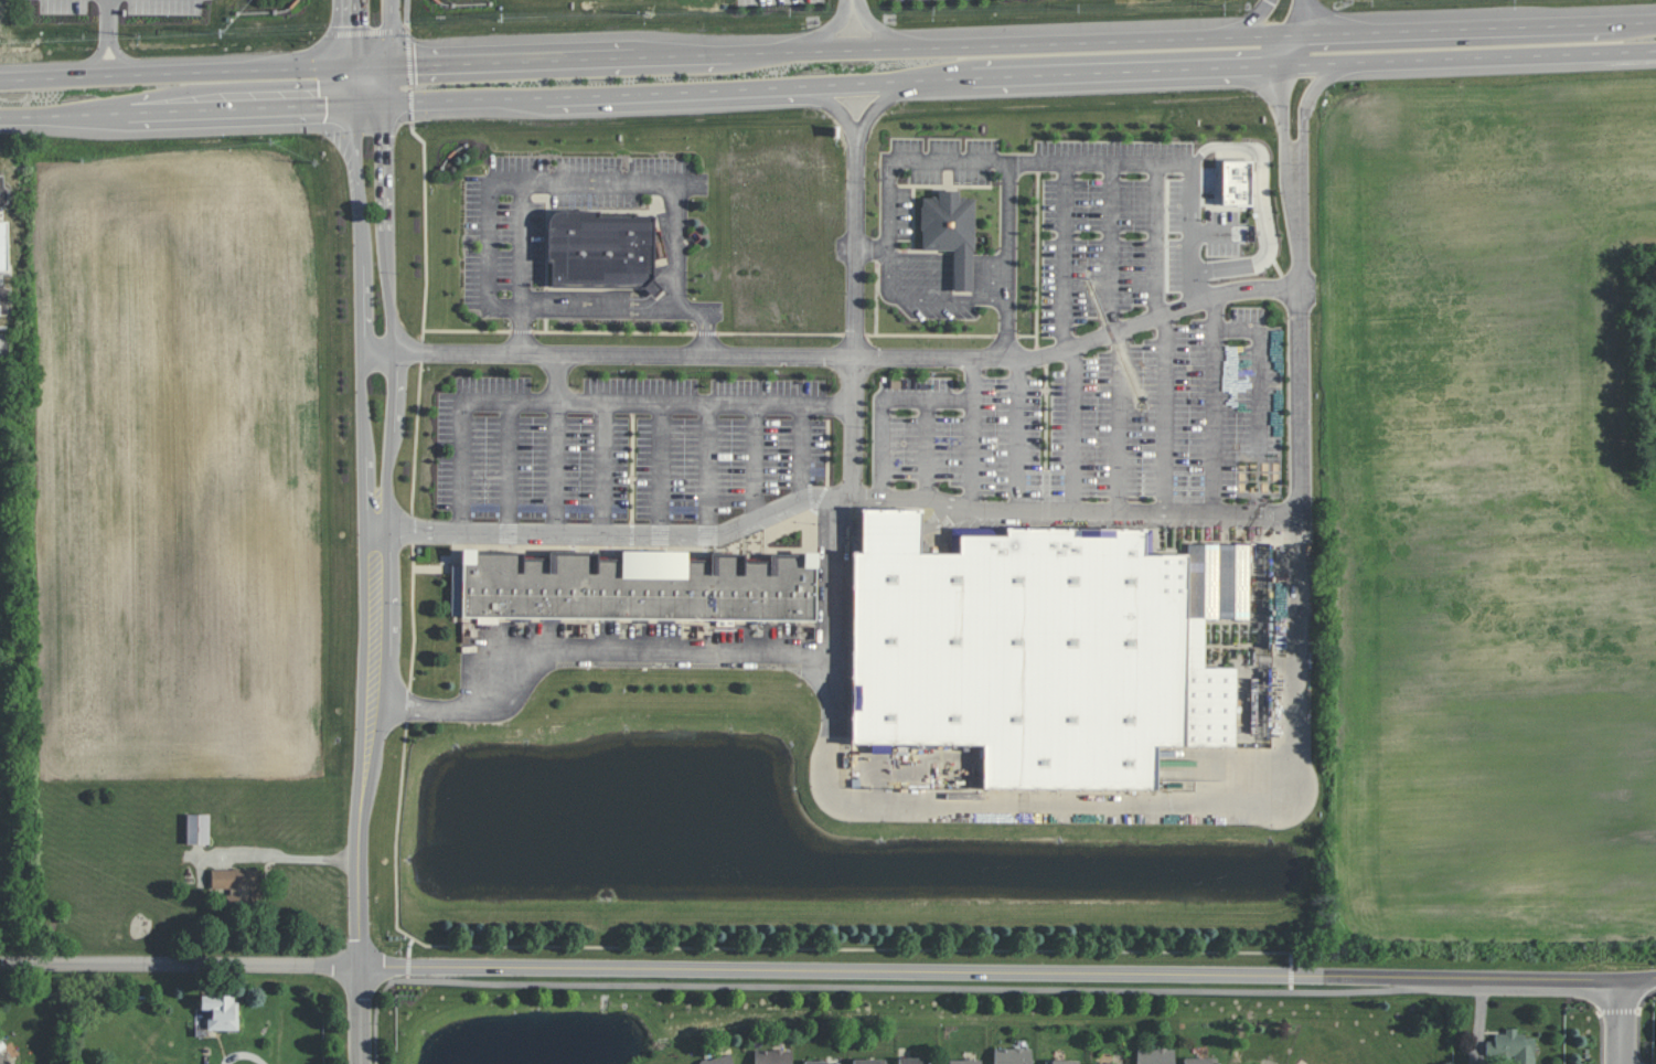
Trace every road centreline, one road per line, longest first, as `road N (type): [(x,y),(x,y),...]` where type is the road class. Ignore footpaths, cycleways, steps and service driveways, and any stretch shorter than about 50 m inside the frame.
road 1 (secondary): [(0,112),(1655,52)]
road 2 (secondary): [(1655,22),(0,77)]
road 3 (residential): [(360,964),(1624,985)]
road 4 (residential): [(378,567),(359,858),(362,1063)]
road 5 (residential): [(359,103),(364,551),(378,567)]
road 6 (residential): [(378,567),(387,554),(393,353),(388,102)]
road 7 (residential): [(0,966),(360,964)]
road 8 (residential): [(1296,153),(1301,288)]

